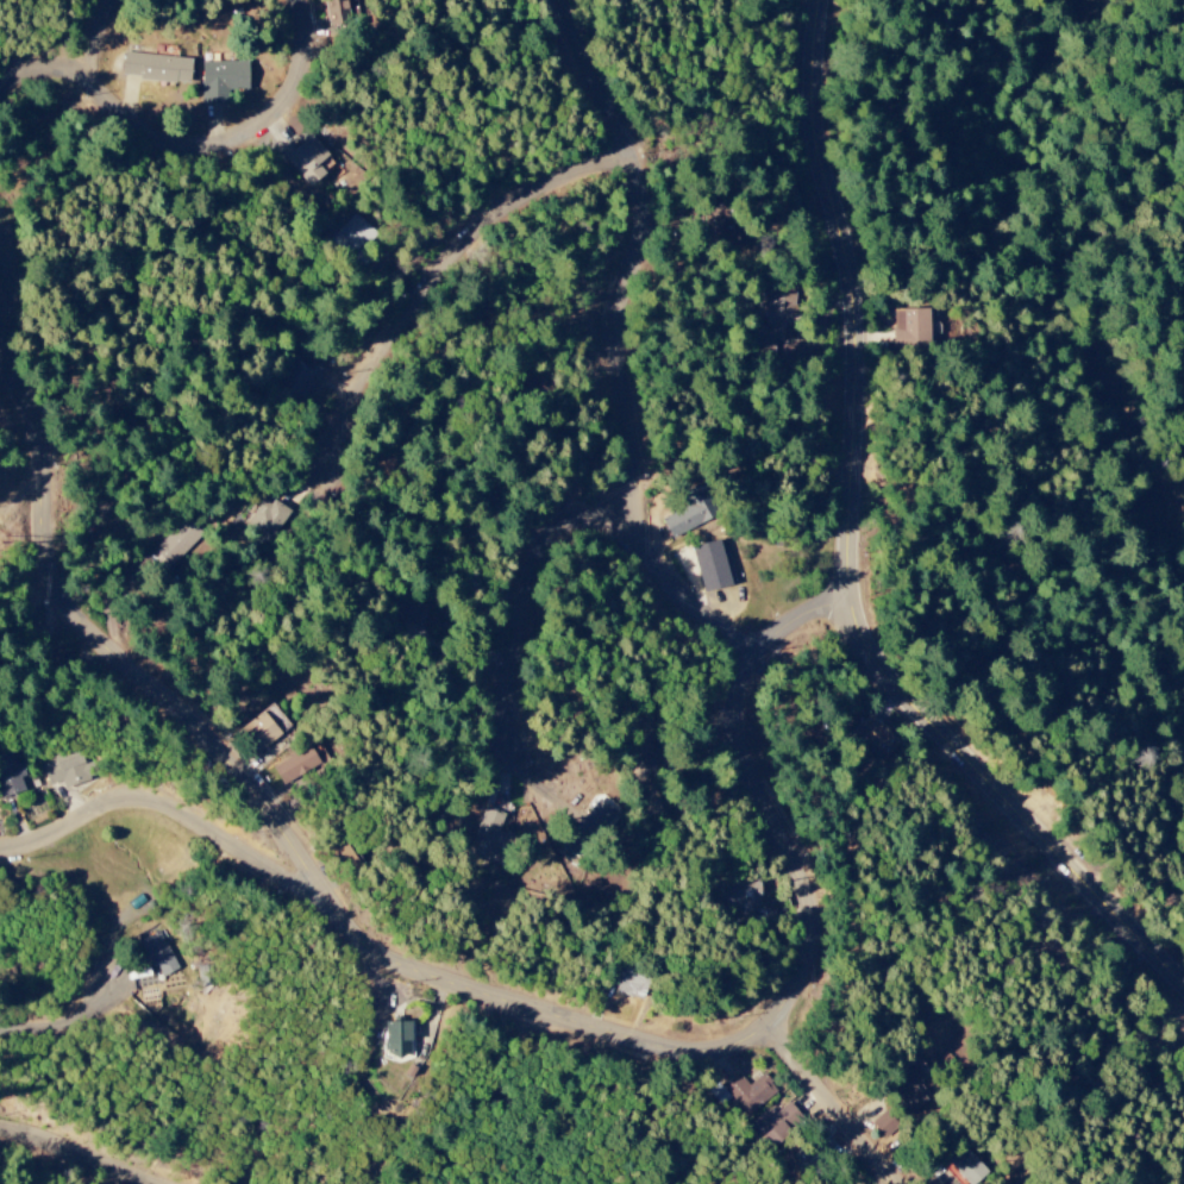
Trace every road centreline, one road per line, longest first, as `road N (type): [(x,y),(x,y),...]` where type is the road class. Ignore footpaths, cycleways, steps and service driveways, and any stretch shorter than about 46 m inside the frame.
road 1 (residential): [(859,596),(773,640),(752,695),(756,760),(829,913),(821,964),(773,1029),(715,1052),(675,1045),(406,961),(342,900),(267,791),(67,590),(17,265),(0,233)]
road 2 (residential): [(837,0),(829,113),(876,339),(859,565),(864,613),(908,683),(1183,973)]
road 3 (residential): [(769,645),(731,633),(645,544),(634,358),(659,208),(654,174),(578,0)]
road 4 (residential): [(645,150),(521,203),(469,245),(365,394),(347,475)]
road 5 (residential): [(324,0),(321,43),(295,100),(261,132),(236,142),(182,144),(77,74),(59,70),(23,80),(0,101)]
road 6 (residential): [(342,900),(162,800),(108,804),(51,835),(0,846)]
road 7 (residential): [(645,544),(600,528),(559,538),(520,684),(519,725),(528,748)]
road 8 (residential): [(773,1029),(905,1183)]
road 9 (residential): [(169,1183),(0,1126)]
road 10 (residential): [(0,1031),(71,1027),(123,1001)]

